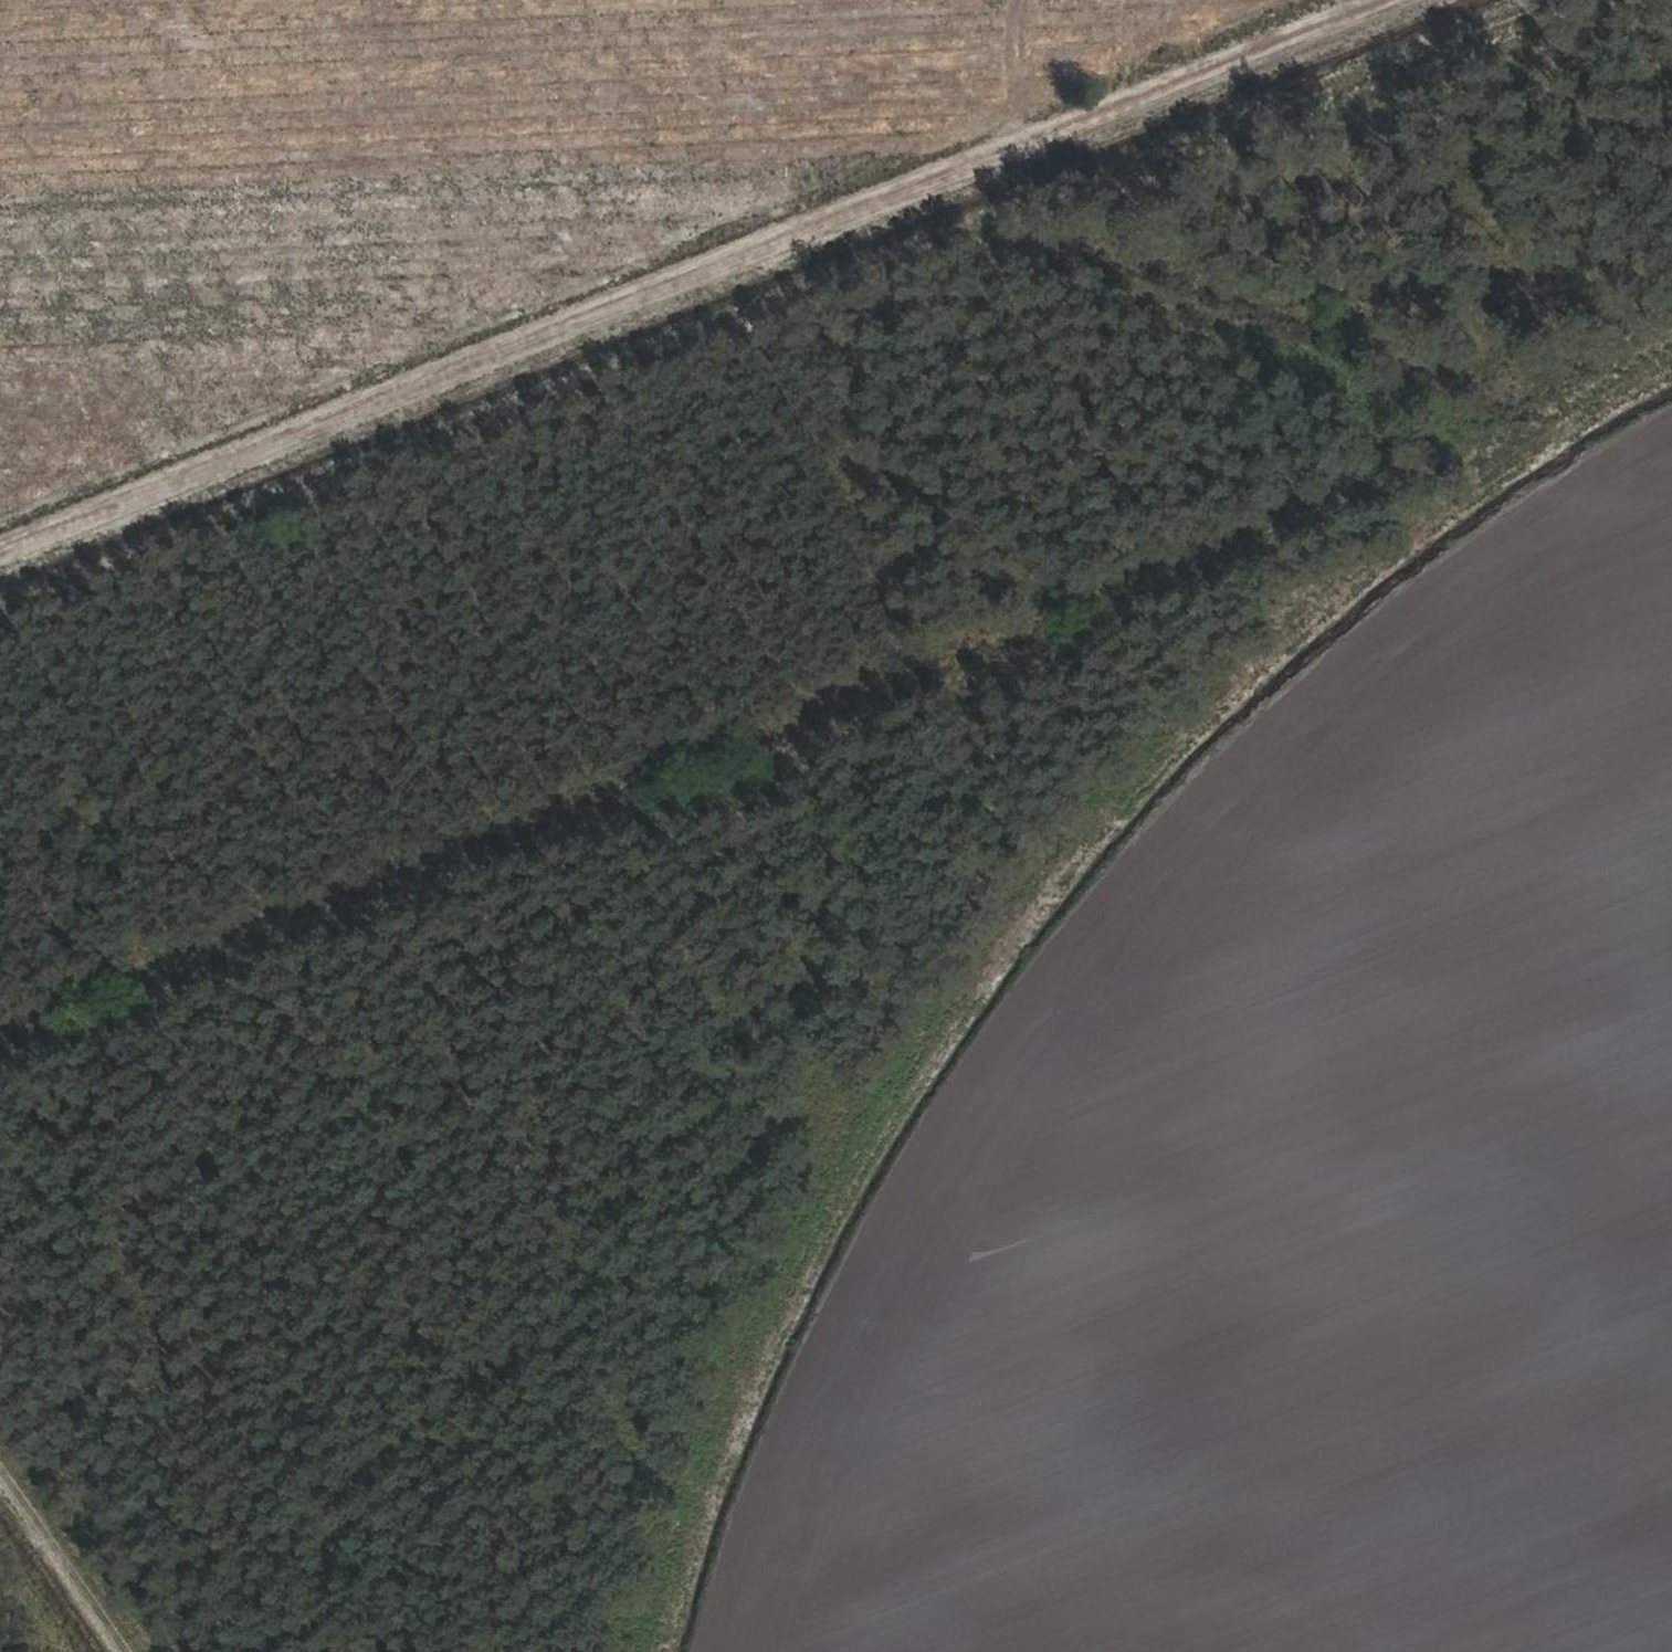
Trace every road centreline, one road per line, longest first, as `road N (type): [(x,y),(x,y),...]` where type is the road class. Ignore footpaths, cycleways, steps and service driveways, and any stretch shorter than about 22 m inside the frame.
road 1 (track): [(0,556),(1395,0)]
road 2 (track): [(126,1651),(0,1469)]

